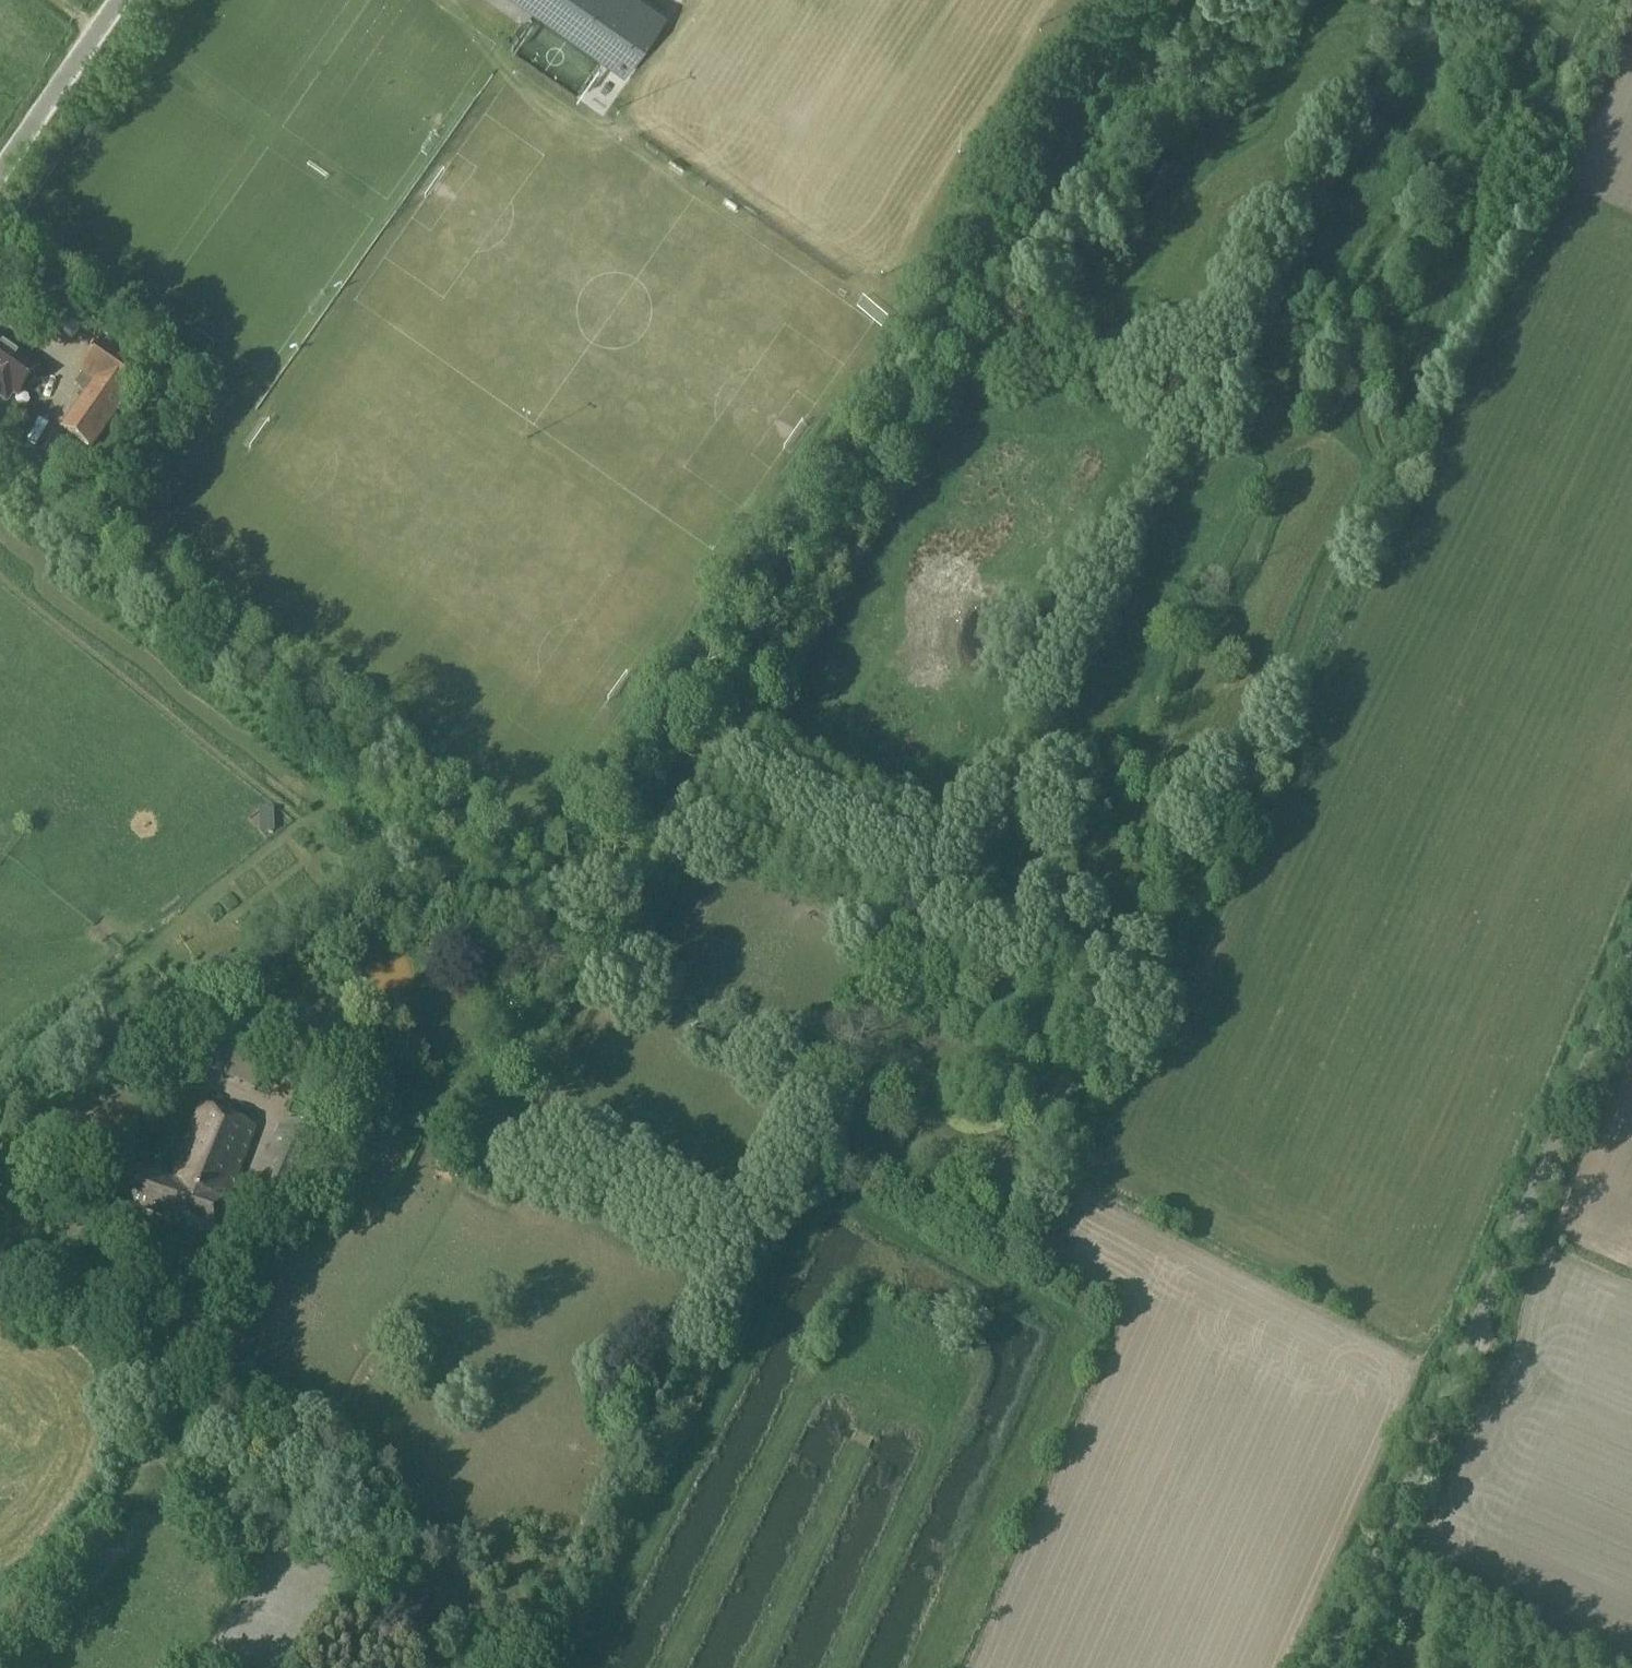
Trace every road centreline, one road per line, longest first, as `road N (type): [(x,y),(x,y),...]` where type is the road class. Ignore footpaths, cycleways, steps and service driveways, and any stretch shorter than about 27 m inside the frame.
road 1 (unclassified): [(1323,1667),(1631,932)]
road 2 (unclassified): [(0,178),(124,0)]

